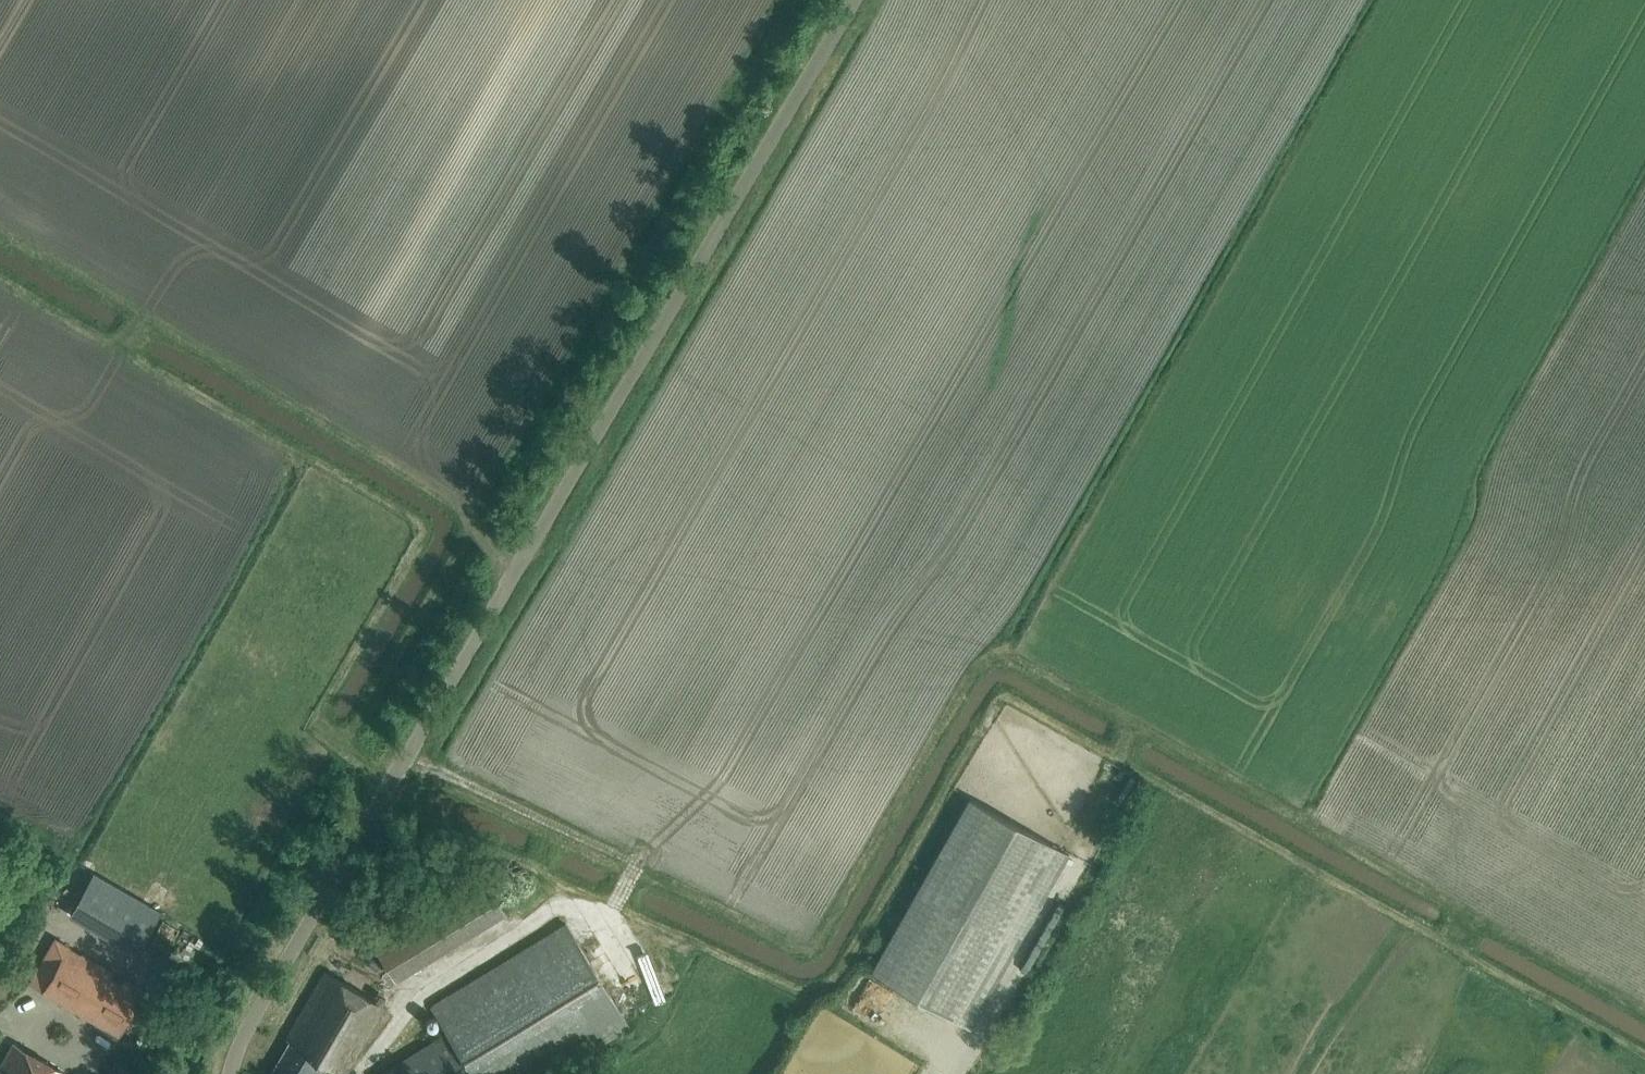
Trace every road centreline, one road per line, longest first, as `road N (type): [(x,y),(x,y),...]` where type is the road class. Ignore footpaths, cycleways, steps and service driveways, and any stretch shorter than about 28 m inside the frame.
road 1 (unclassified): [(231,1073),(310,922),(854,0)]

